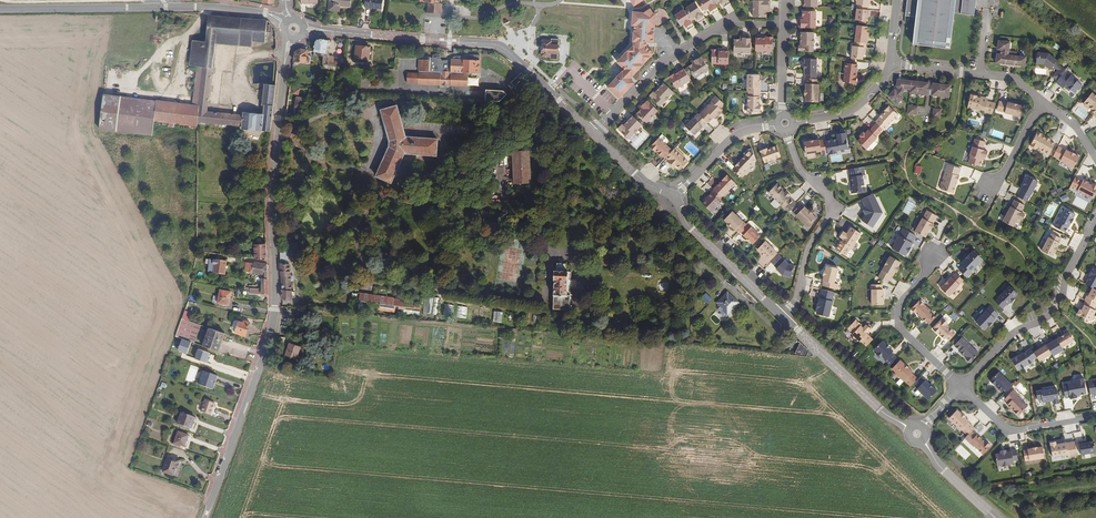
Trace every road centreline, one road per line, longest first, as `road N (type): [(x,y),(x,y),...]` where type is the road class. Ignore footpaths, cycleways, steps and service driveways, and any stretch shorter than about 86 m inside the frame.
road 1 (unclassified): [(286,54),(272,168),(272,311),(202,517)]
road 2 (unclassified): [(0,9),(266,14)]
road 3 (residential): [(324,30),(498,45),(550,90)]
road 4 (residential): [(963,388),(1011,336),(1061,302),(1095,222)]
road 5 (residential): [(787,131),(802,172),(832,208),(808,250),(798,298),(782,315)]
road 6 (residential): [(963,388),(898,325),(902,304),(937,259)]
road 7 (residential): [(891,66),(1010,77),(1044,104)]
road 8 (residential): [(782,315),(688,225),(674,197)]
road 9 (residential): [(896,419),(782,315)]
road 10 (residential): [(1095,417),(1010,429),(963,388)]
road 11 (residential): [(593,132),(655,67),(693,42)]
road 12 (residential): [(778,125),(734,136),(674,197)]
road 13 (residential): [(891,66),(850,112),(793,122)]

